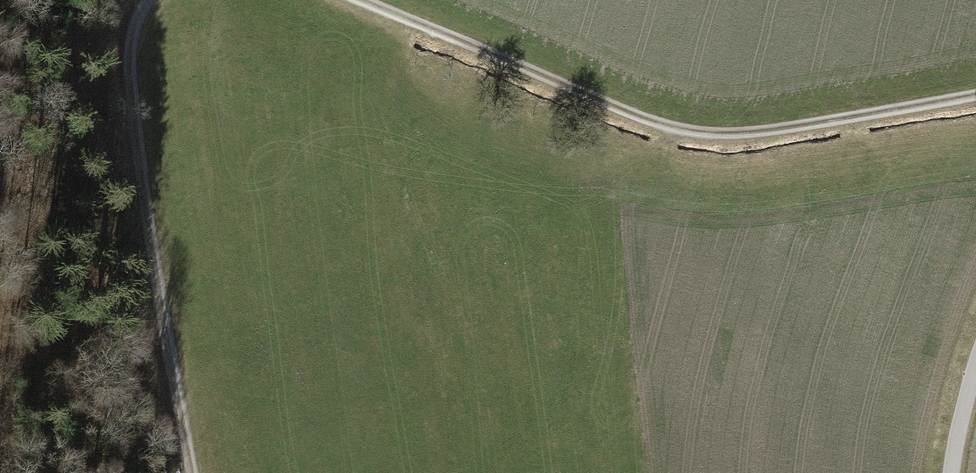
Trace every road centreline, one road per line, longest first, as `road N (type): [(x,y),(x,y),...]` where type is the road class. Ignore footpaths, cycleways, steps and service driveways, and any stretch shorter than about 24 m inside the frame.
road 1 (track): [(975,96),(765,134),(714,136),(597,105),(350,0)]
road 2 (track): [(140,158),(165,354),(190,472)]
road 3 (track): [(148,0),(128,46),(140,158)]

